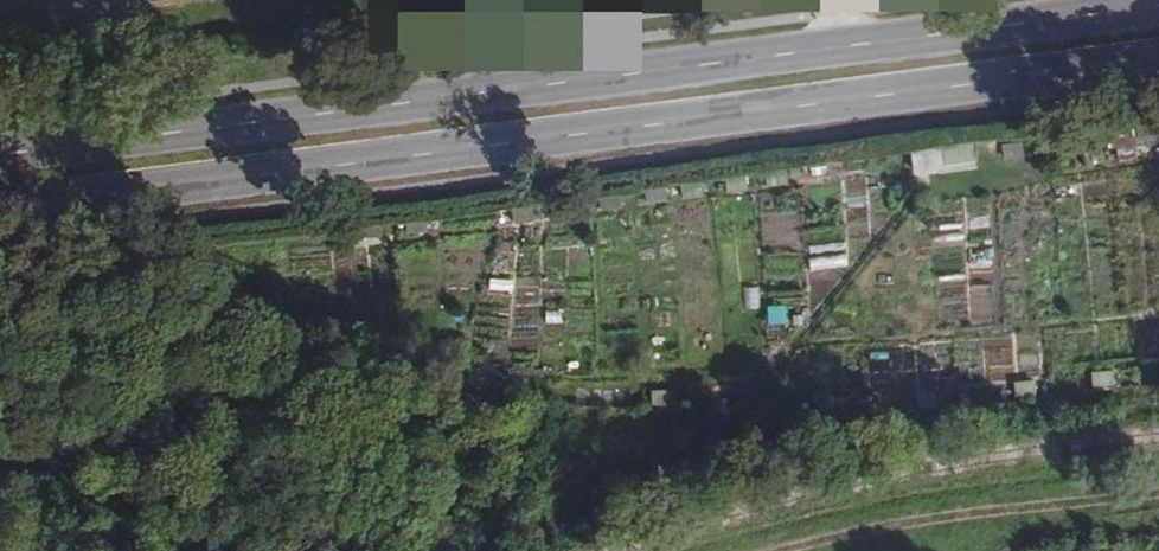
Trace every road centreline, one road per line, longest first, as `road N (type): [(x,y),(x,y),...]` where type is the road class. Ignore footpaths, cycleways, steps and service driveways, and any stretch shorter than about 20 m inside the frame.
road 1 (primary): [(0,212),(1158,61)]
road 2 (primary): [(1158,9),(0,158)]
road 3 (track): [(785,550),(932,521),(1158,497)]

